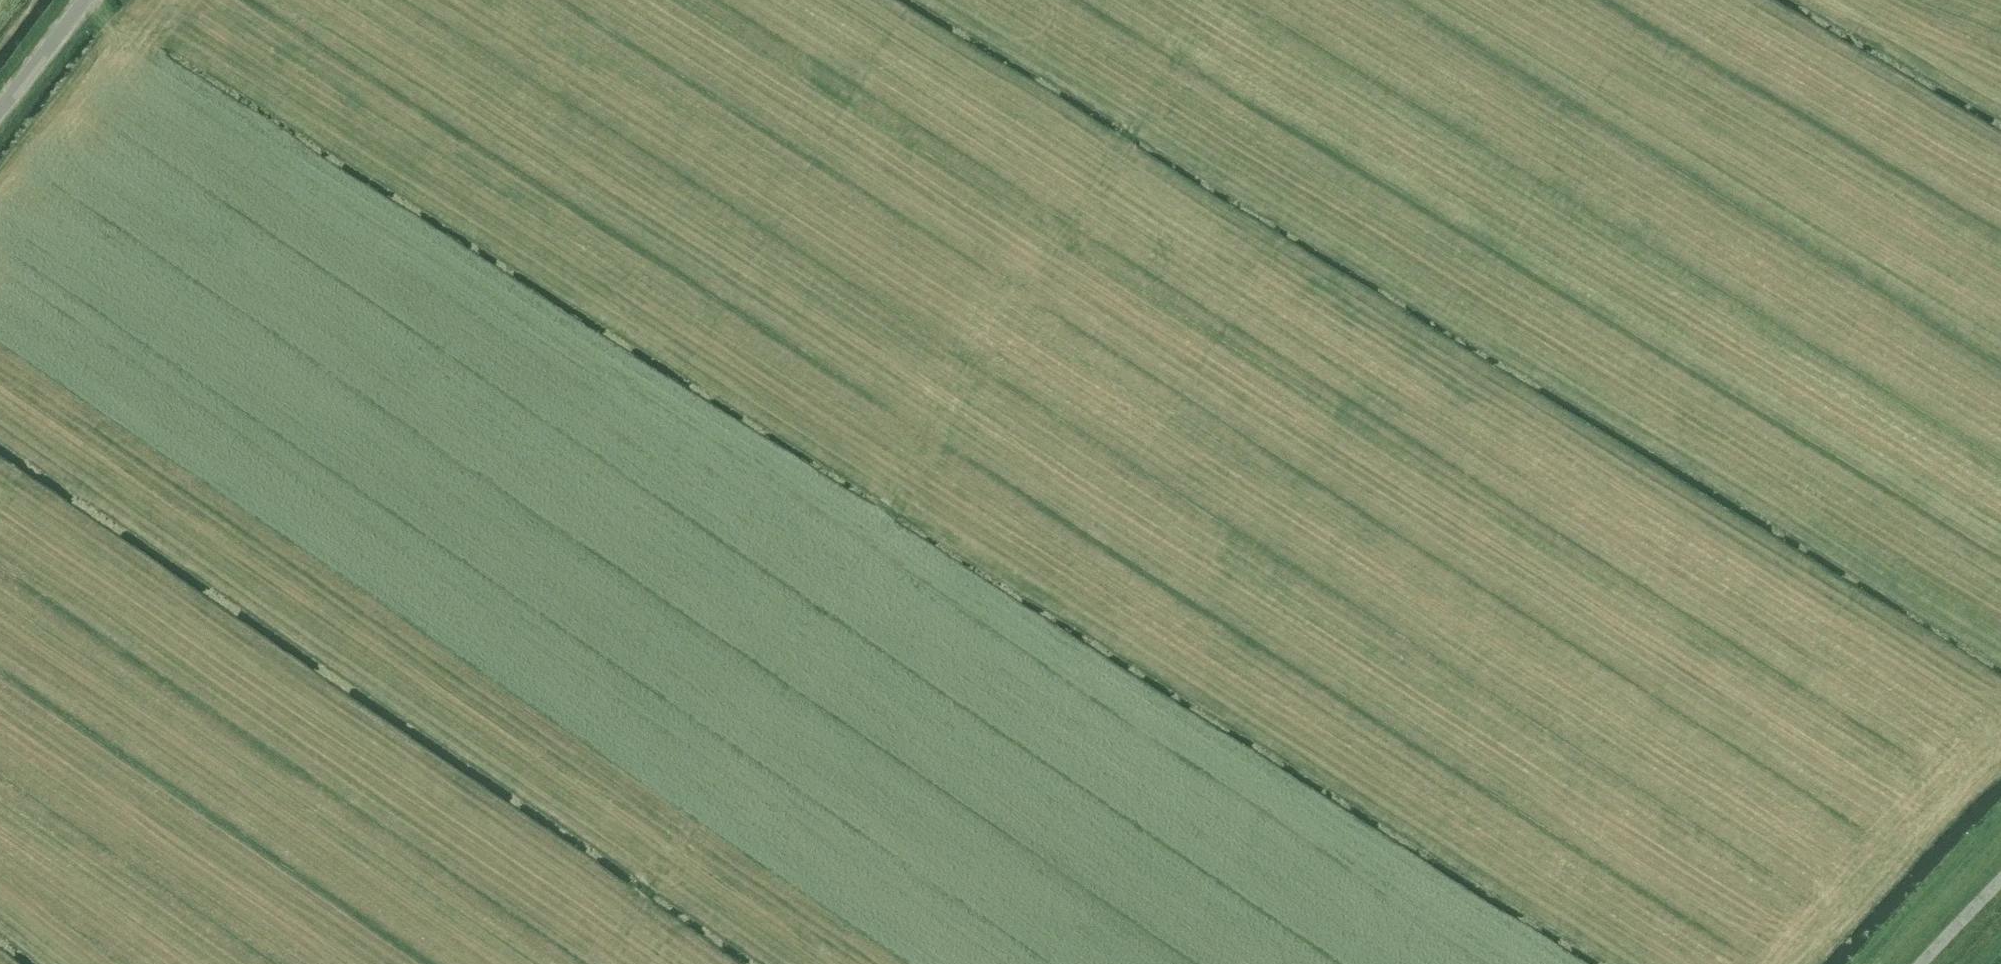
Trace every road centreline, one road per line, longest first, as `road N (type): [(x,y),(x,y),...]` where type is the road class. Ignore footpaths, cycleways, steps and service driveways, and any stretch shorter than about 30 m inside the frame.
road 1 (unclassified): [(0,107),(83,0)]

